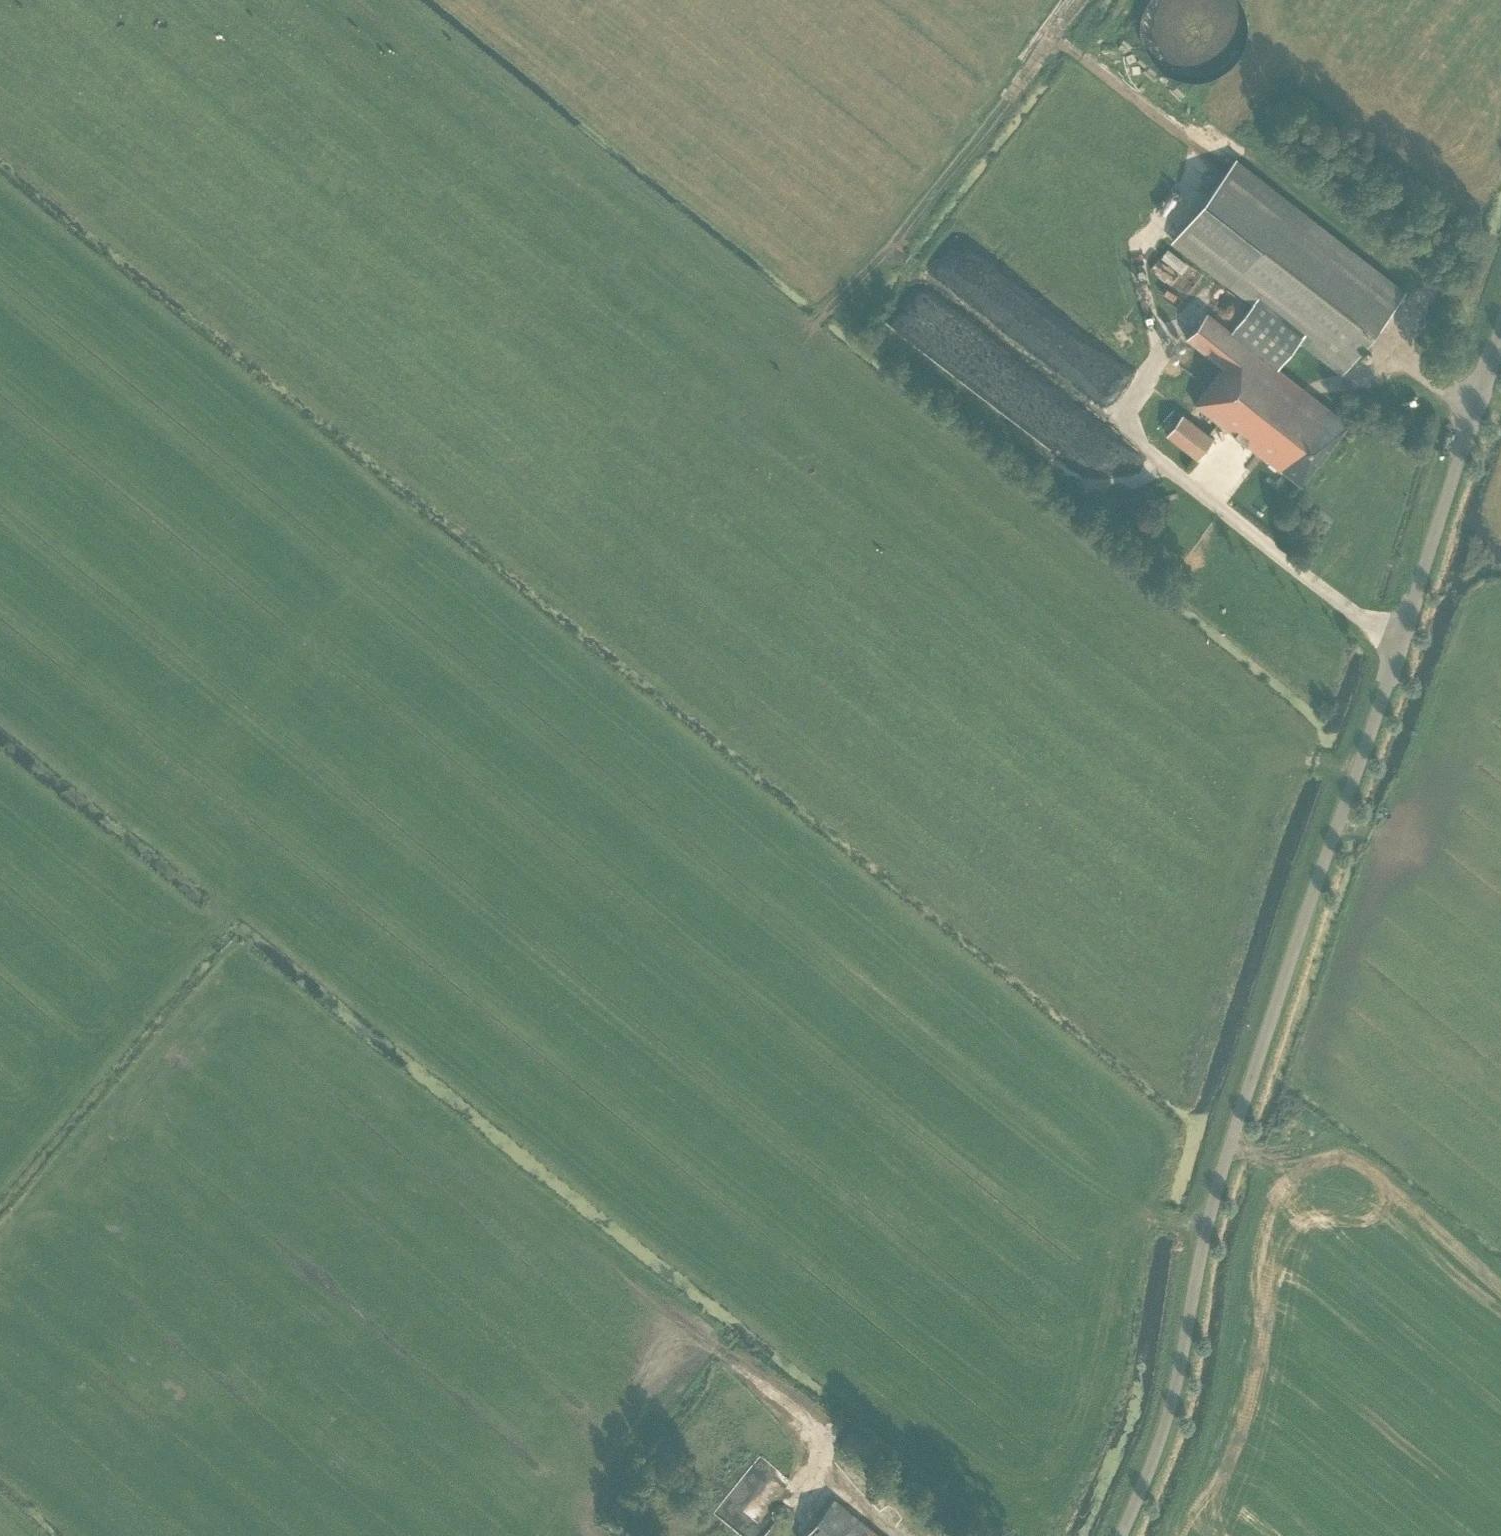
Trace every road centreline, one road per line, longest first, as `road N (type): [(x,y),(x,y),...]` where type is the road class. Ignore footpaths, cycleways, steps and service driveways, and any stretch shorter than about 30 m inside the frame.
road 1 (unclassified): [(1125,1535),(1152,1470),(1205,1265),(1218,1176),(1500,360)]

